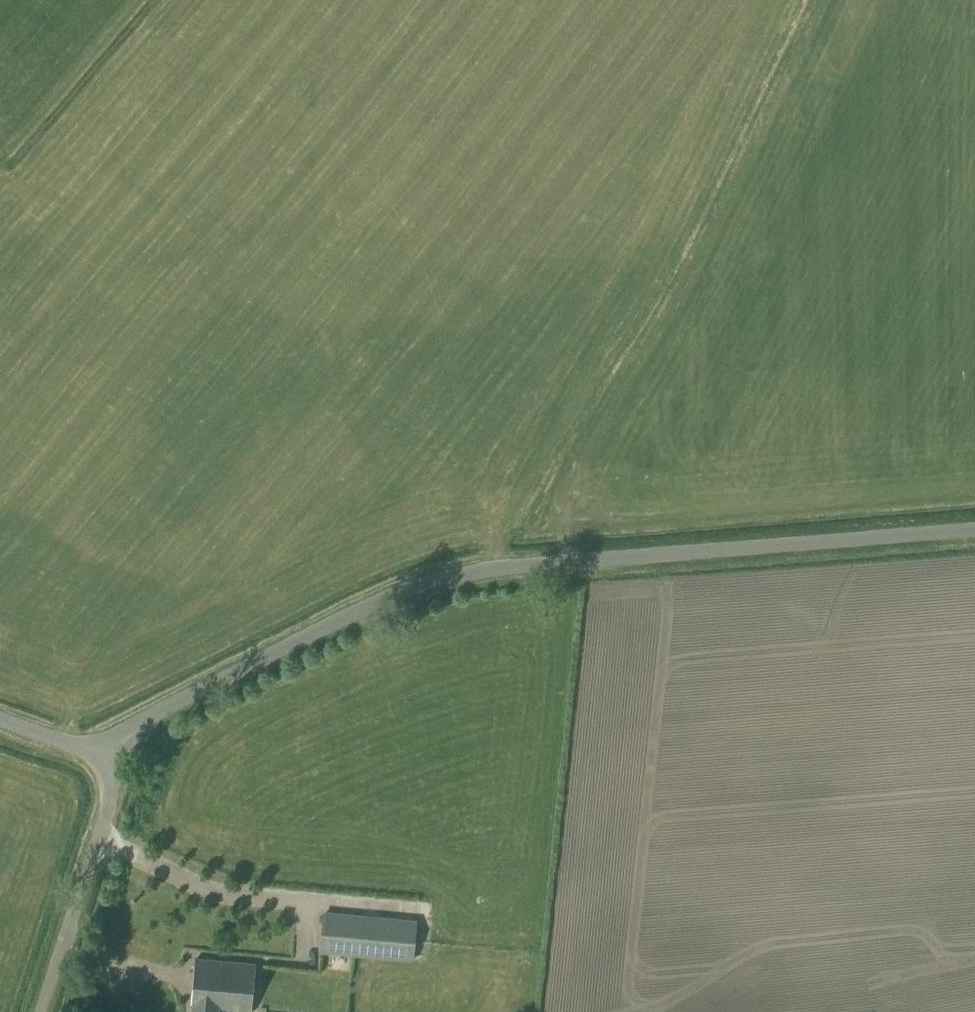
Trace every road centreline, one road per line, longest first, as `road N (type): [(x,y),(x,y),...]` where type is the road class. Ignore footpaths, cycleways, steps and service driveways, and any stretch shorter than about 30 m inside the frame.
road 1 (unclassified): [(121,749),(157,718),(396,594),(460,577),(974,533)]
road 2 (unclassified): [(39,1011),(121,749)]
road 3 (unclassified): [(121,749),(78,749),(0,718)]

